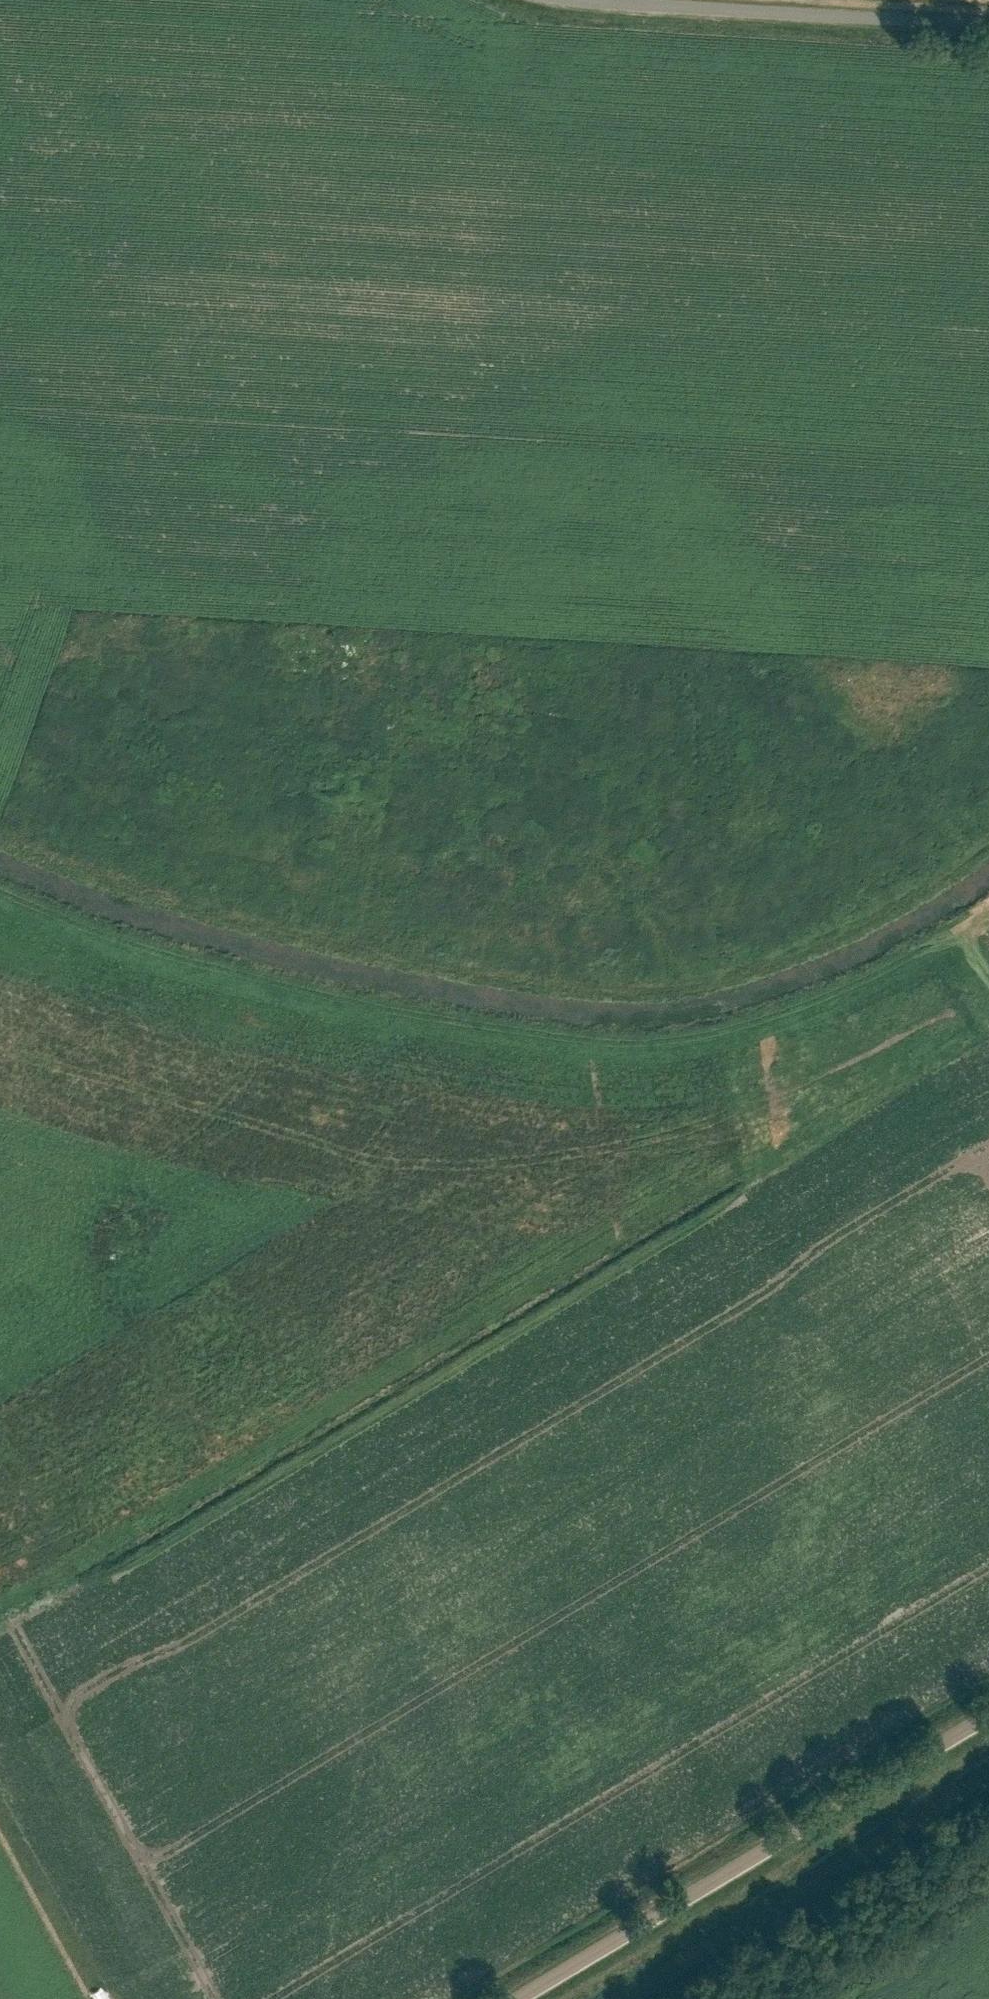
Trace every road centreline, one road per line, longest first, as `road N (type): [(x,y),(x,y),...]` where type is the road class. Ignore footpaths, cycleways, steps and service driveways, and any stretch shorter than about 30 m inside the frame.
road 1 (unclassified): [(518,1998),(988,1715)]
road 2 (unclassified): [(988,24),(574,0)]

